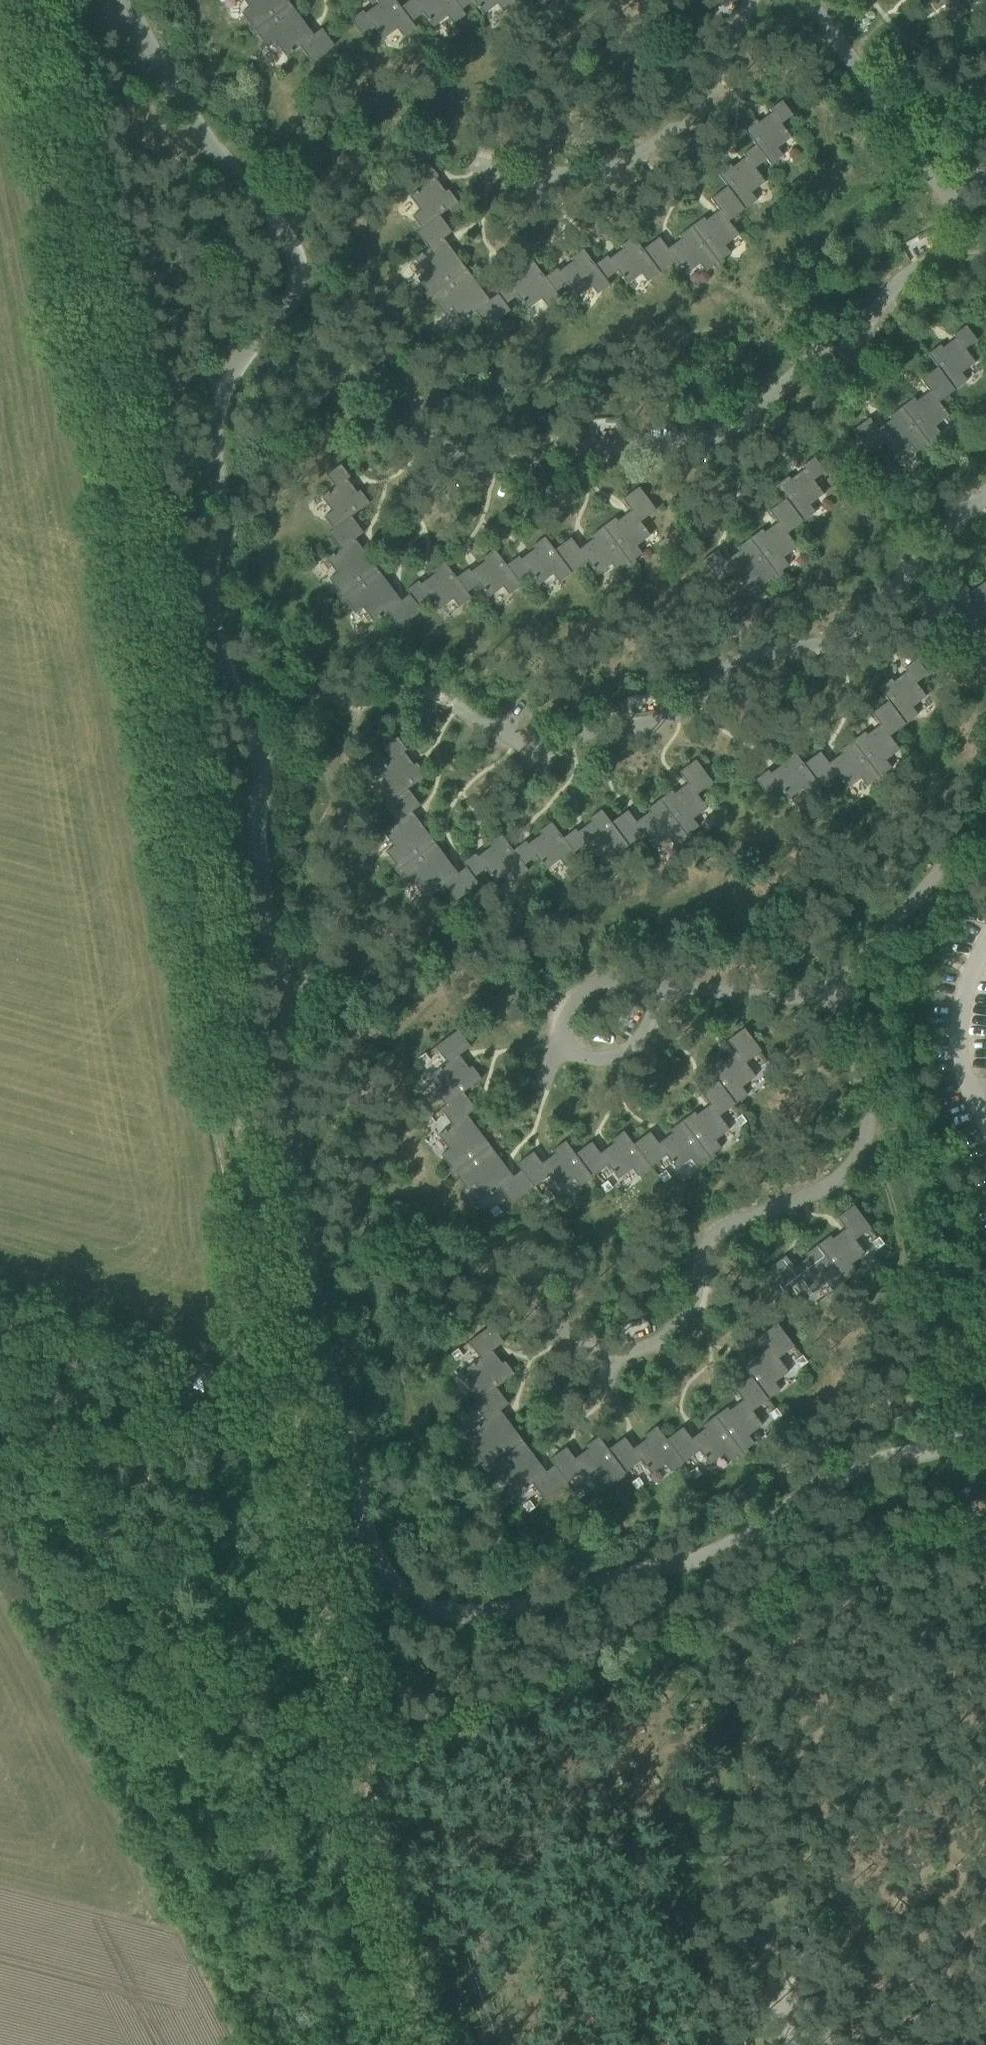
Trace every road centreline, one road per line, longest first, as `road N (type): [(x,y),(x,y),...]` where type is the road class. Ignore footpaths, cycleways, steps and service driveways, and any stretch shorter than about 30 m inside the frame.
road 1 (track): [(12,0),(294,1480),(425,2044)]
road 2 (unclassified): [(985,1546),(975,1518),(951,1511),(359,1752)]
road 3 (track): [(713,2044),(617,1735)]
road 4 (track): [(359,1752),(151,1848)]

